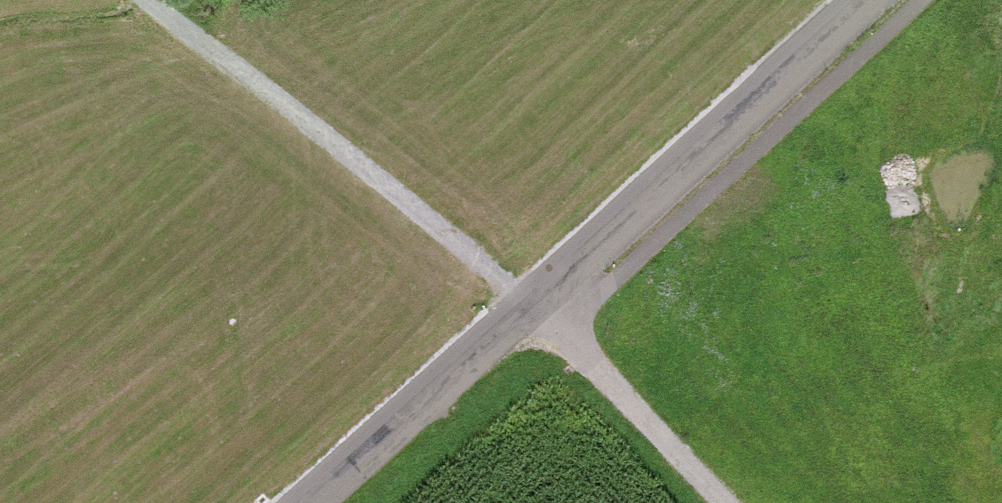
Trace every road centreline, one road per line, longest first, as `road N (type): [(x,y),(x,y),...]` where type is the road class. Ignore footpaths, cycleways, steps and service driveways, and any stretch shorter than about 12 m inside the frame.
road 1 (unclassified): [(873,0),(317,502)]
road 2 (track): [(147,0),(536,308)]
road 3 (track): [(721,502),(536,308)]

